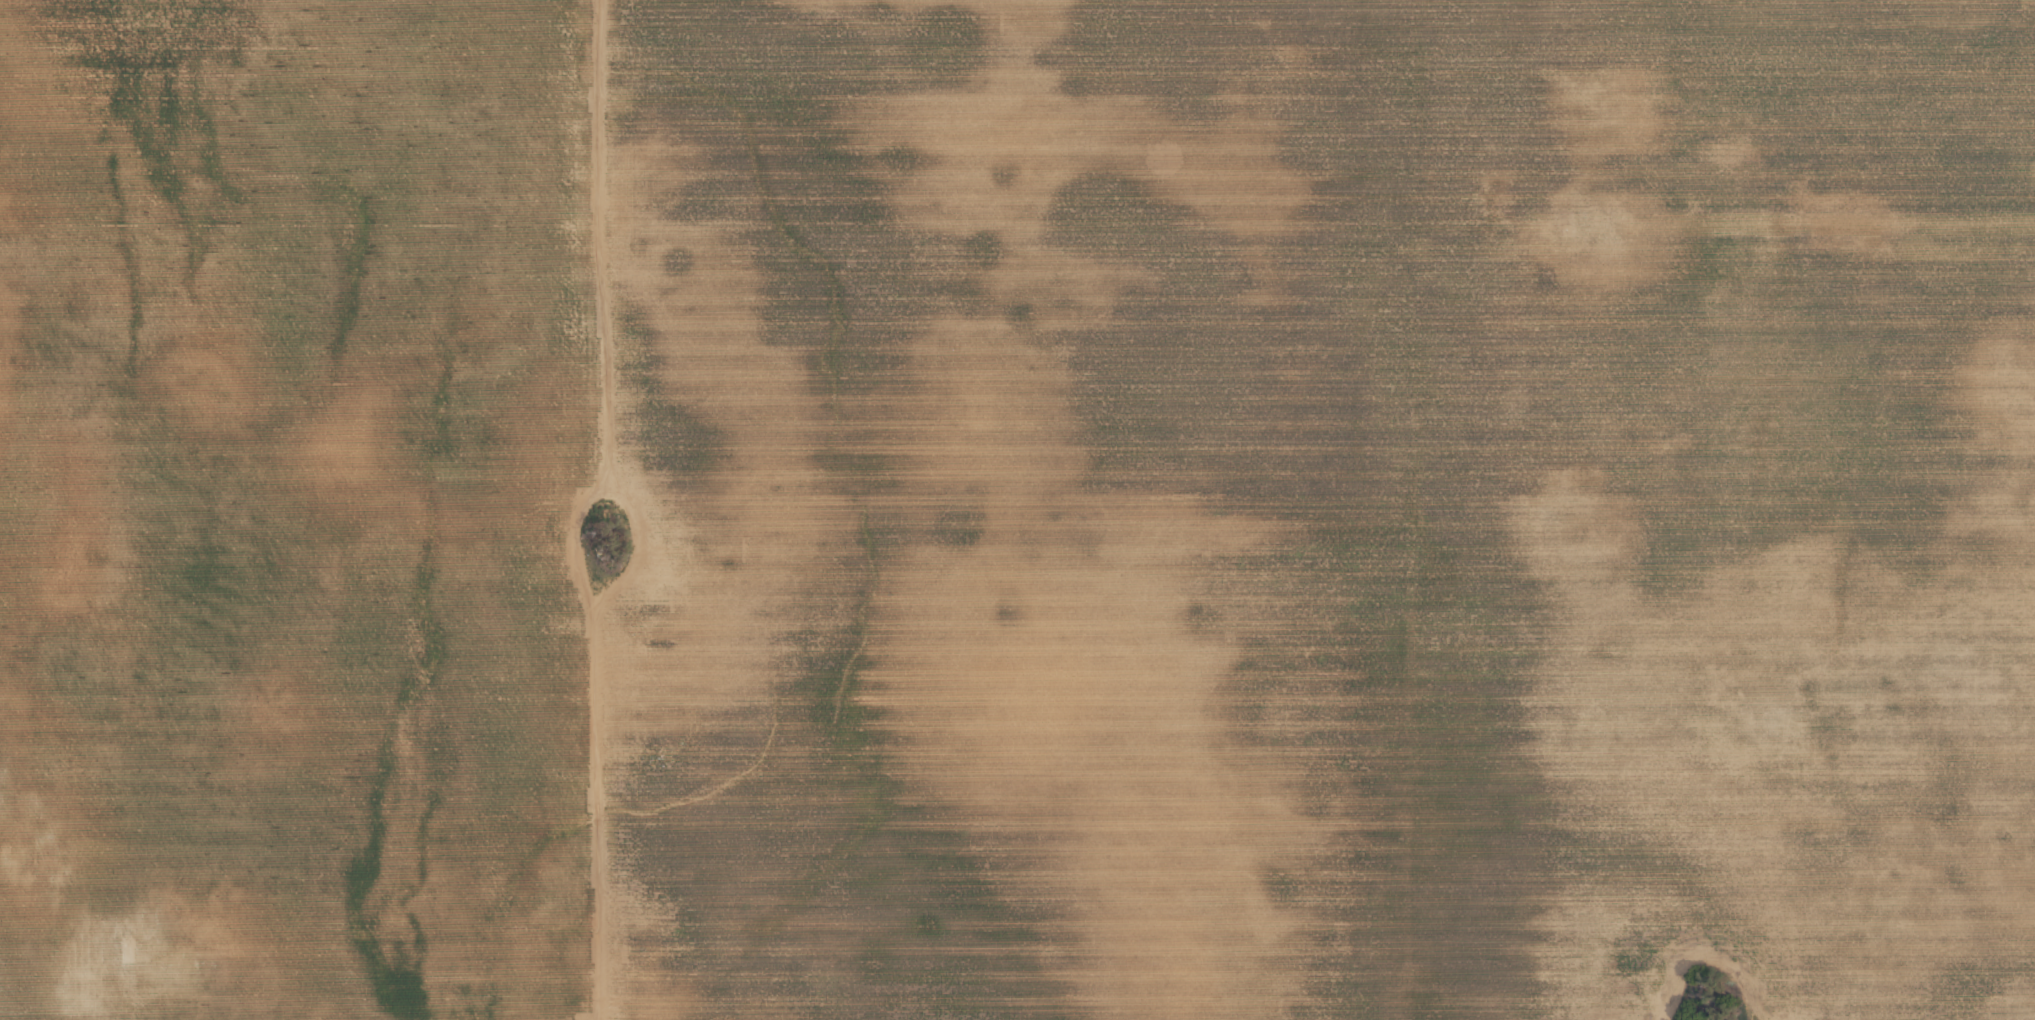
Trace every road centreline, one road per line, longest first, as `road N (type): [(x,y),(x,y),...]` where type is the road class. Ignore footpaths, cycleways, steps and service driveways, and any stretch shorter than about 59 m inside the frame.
road 1 (residential): [(618,1019),(625,0)]

